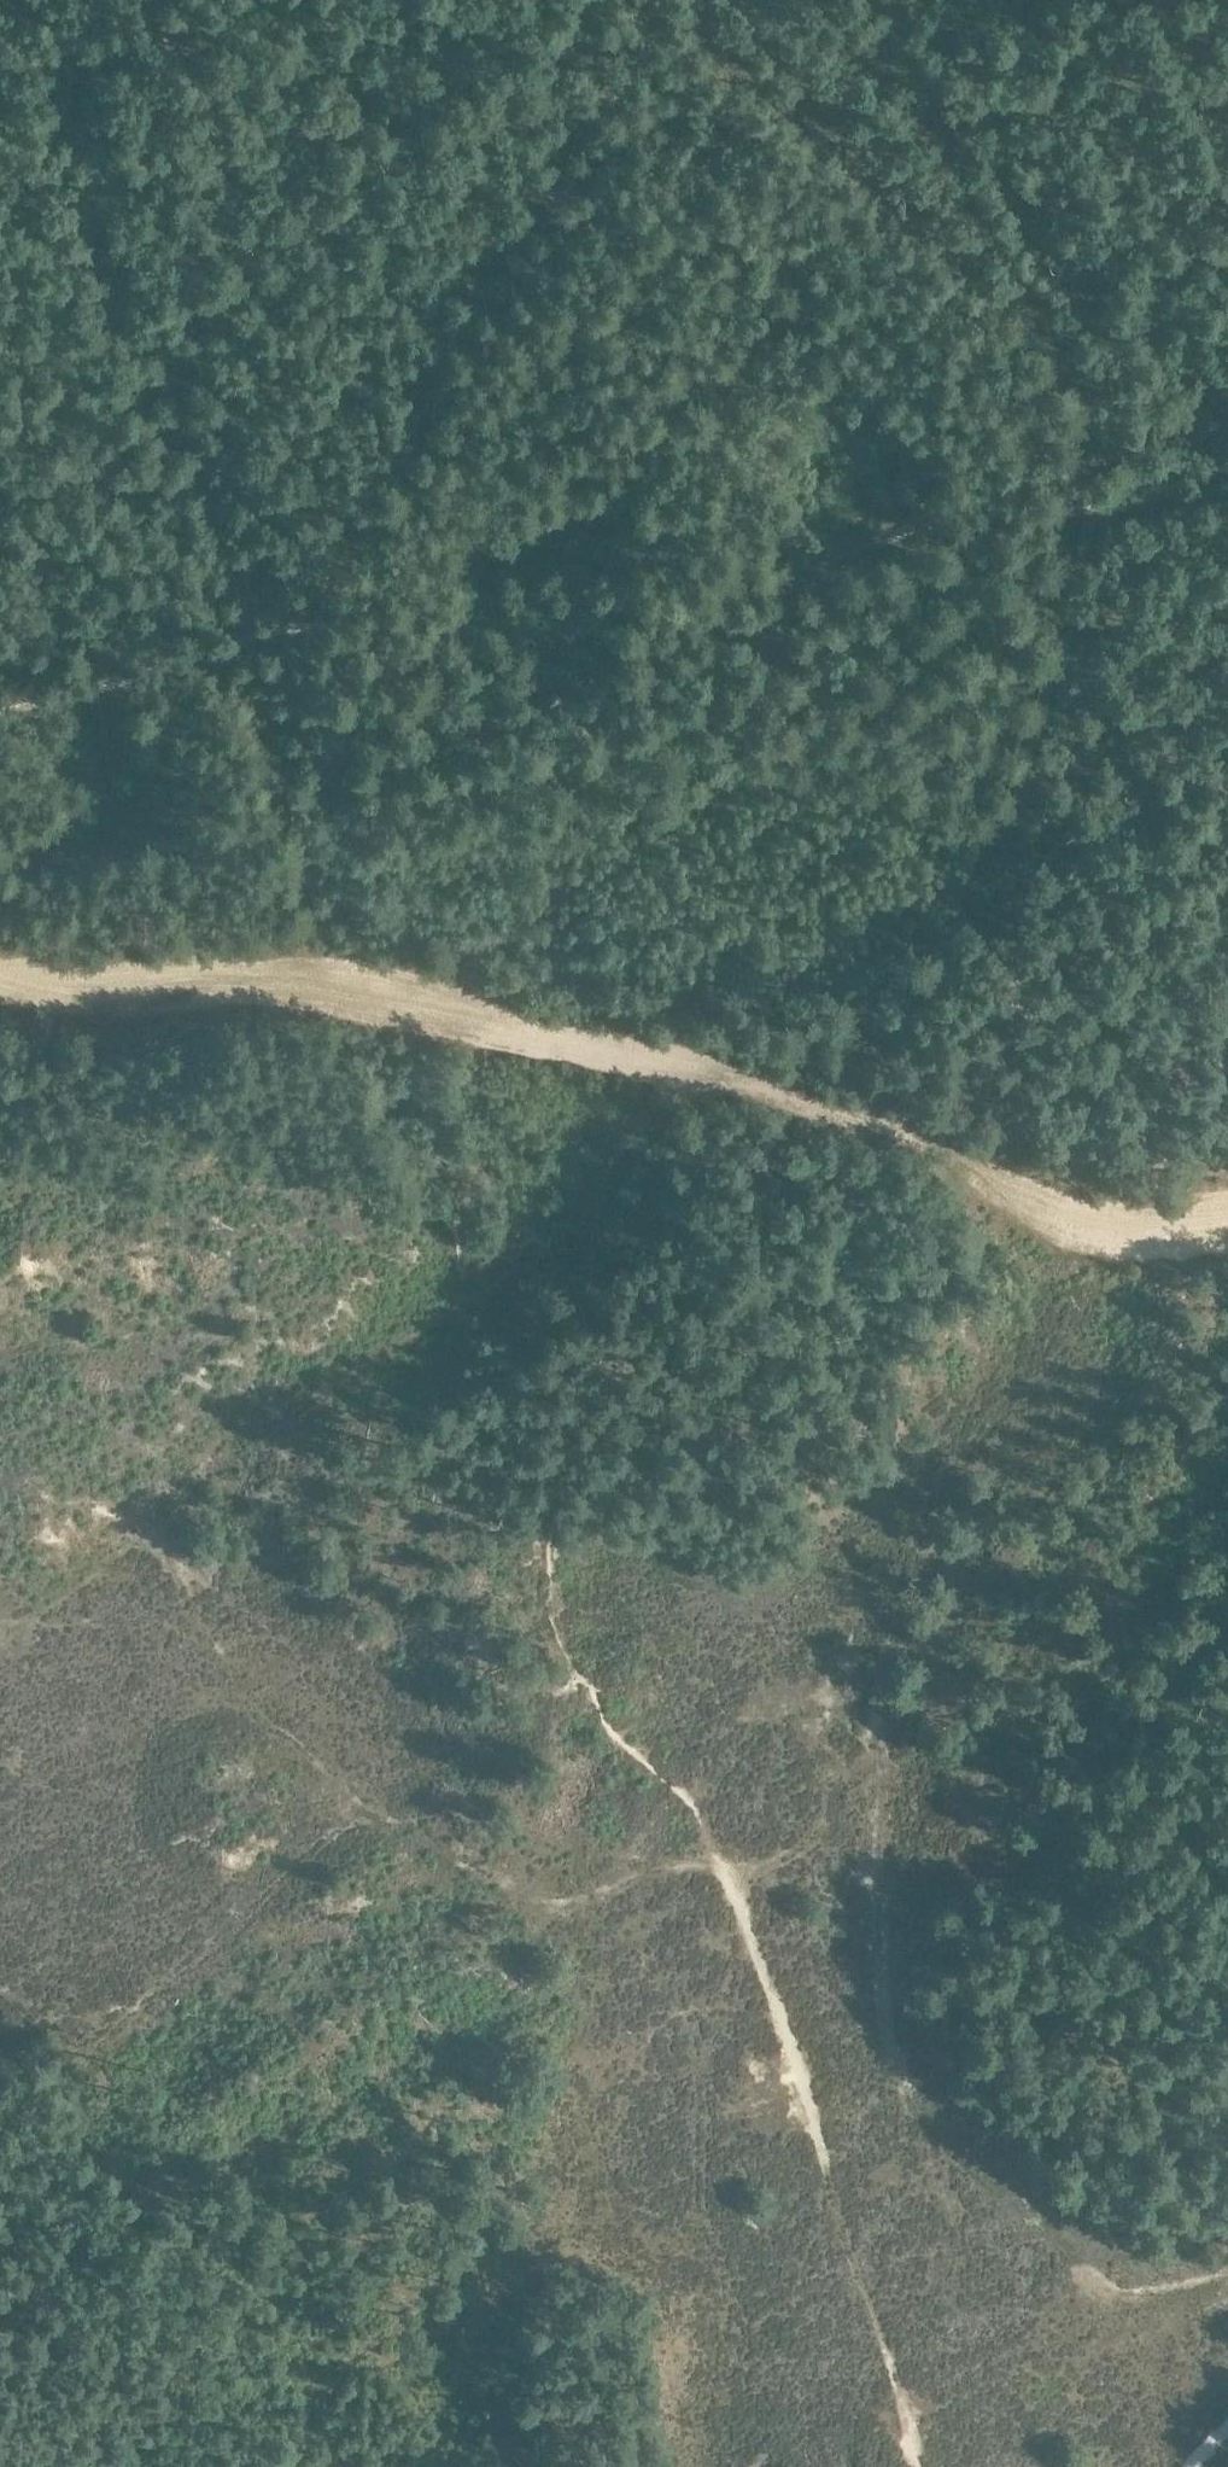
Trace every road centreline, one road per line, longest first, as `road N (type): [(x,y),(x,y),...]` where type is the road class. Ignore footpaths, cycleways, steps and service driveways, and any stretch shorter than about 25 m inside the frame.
road 1 (track): [(916,2466),(793,2045),(745,1918),(692,1805),(630,1750),(566,1659),(548,1601),(554,1478),(562,1443),(591,1394),(600,1346),(598,1237),(607,1197),(687,1071)]
road 2 (track): [(0,712),(291,623),(313,623),(461,707),(579,736),(614,732),(680,703),(712,679),(773,601),(815,566),(863,544),(994,512),(1110,507),(1227,463)]
road 3 (track): [(0,956),(149,987),(365,995),(784,1095),(1094,1226),(1227,1228)]

